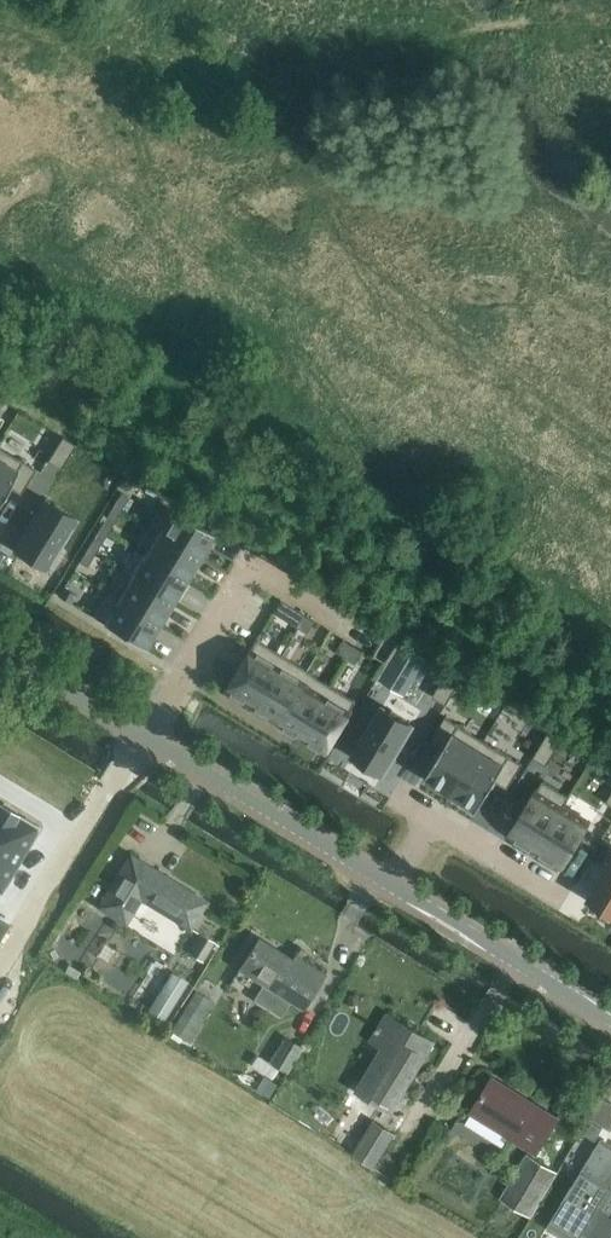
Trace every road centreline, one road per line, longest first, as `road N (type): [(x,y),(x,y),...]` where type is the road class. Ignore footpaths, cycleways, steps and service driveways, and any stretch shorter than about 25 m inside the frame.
road 1 (tertiary): [(610,1018),(0,645)]

